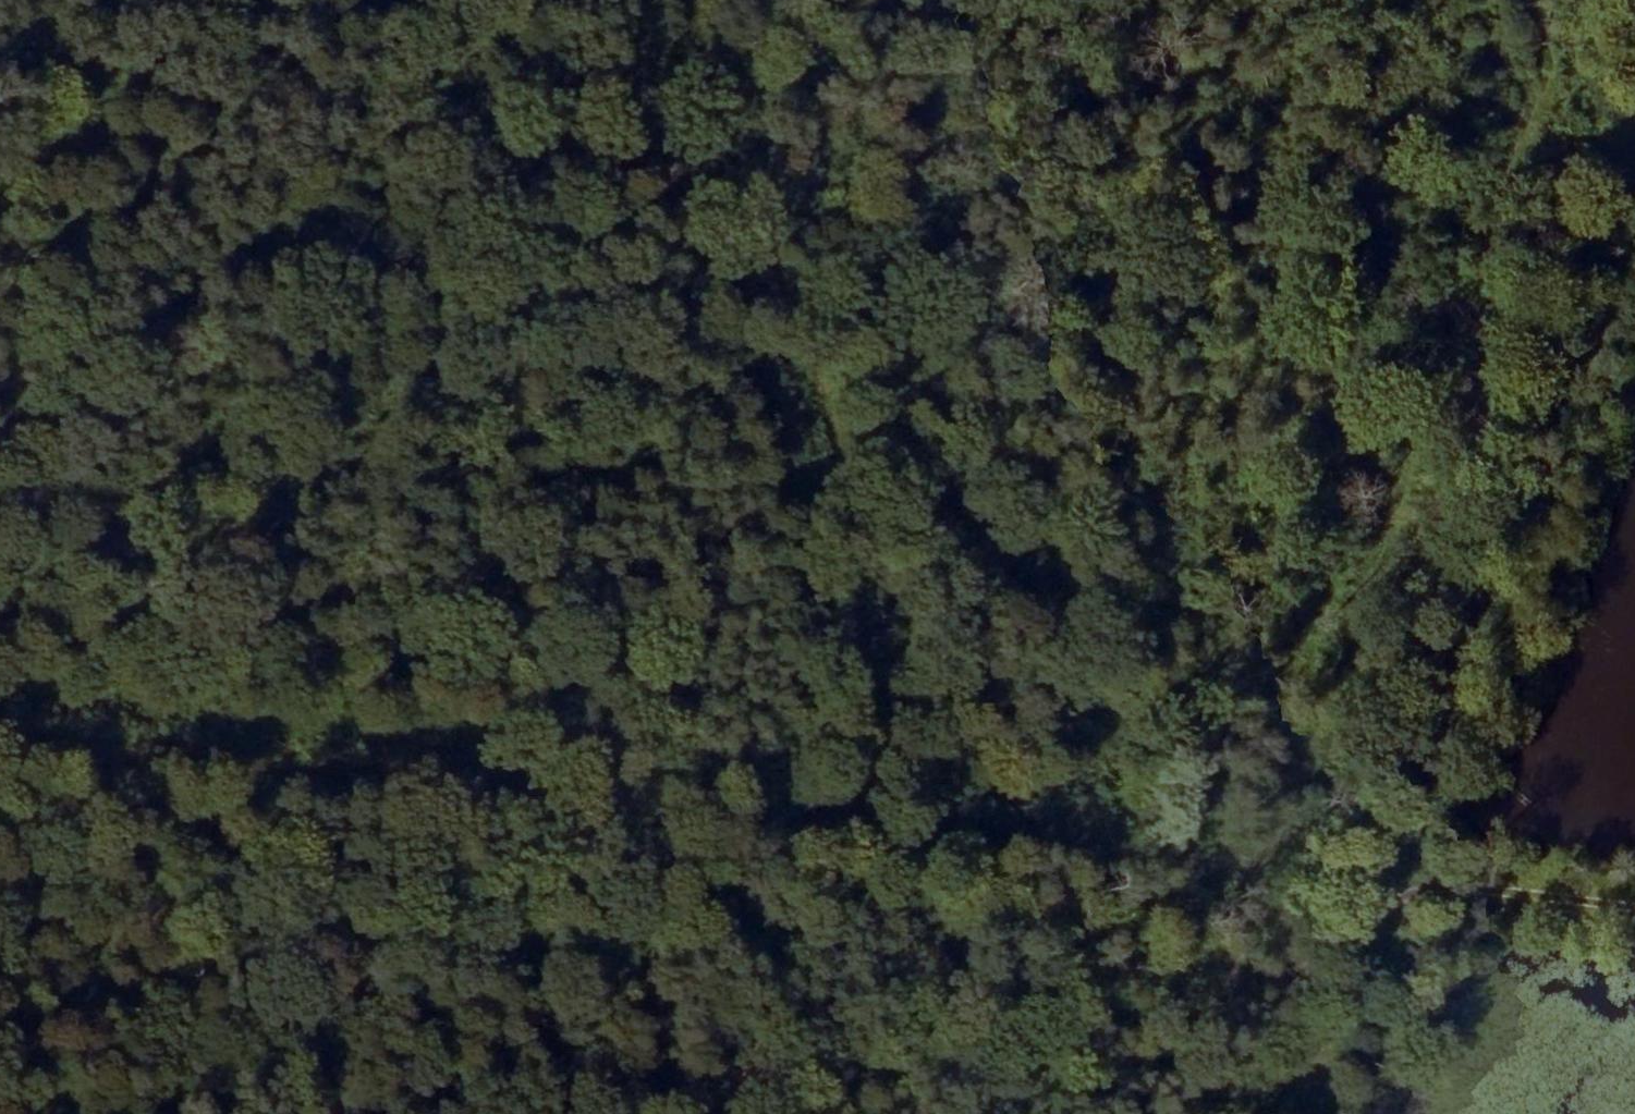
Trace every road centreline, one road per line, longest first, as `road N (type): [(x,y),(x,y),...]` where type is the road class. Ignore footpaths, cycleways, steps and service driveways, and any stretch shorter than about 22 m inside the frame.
road 1 (track): [(1634,911),(1308,883)]

